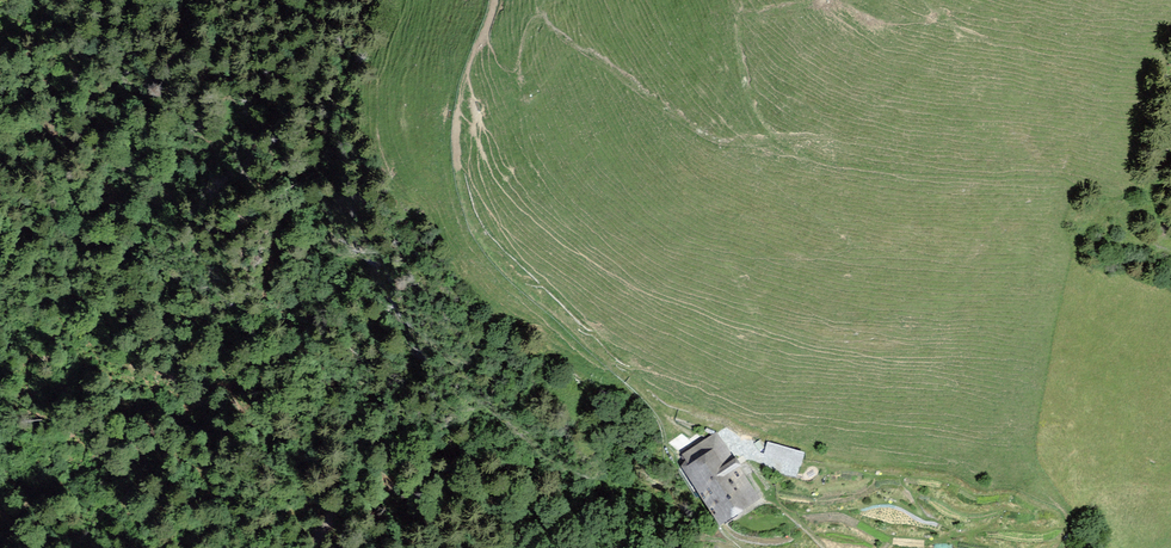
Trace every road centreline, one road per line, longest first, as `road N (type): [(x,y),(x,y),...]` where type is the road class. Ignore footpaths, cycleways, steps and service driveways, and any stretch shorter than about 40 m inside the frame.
road 1 (track): [(881,0),(746,17),(735,26),(744,93),(775,141),(713,145),(548,20),(529,29),(513,101),(459,116)]
road 2 (track): [(495,0),(459,116),(459,188),(483,253),(682,428),(733,436),(784,513)]

